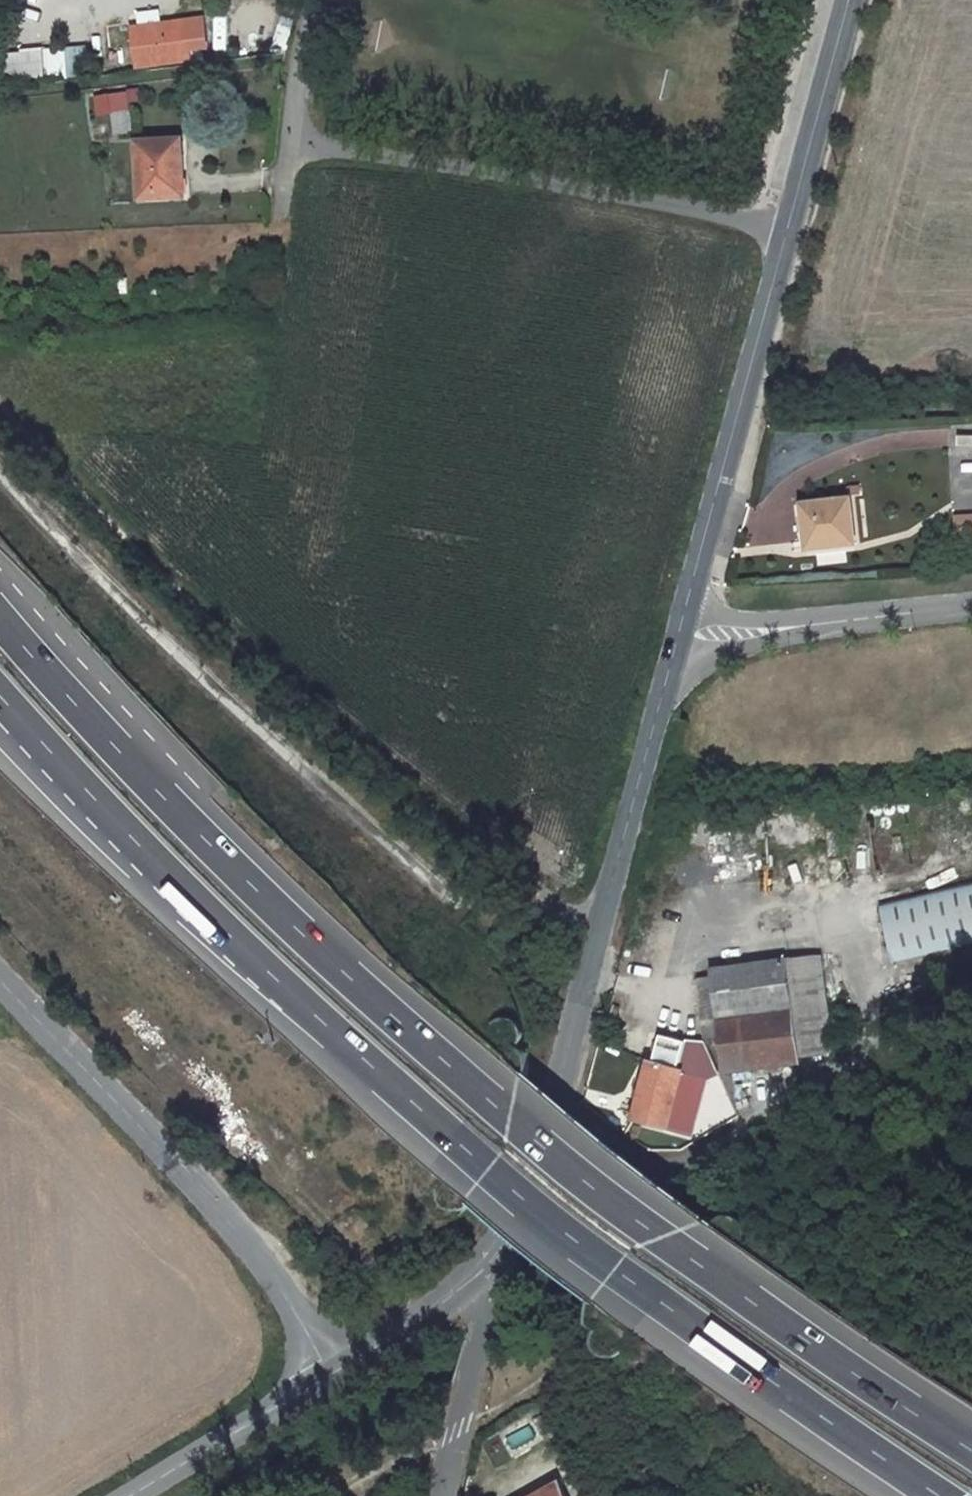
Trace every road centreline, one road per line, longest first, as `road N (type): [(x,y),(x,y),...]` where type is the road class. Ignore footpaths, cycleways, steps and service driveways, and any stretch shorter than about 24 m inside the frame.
road 1 (trunk): [(971,1450),(688,1254),(483,1094),(206,841),(0,618)]
road 2 (trunk): [(0,698),(168,878),(443,1130),(643,1287),(939,1495)]
road 3 (unclassified): [(798,249),(318,164),(343,0)]
road 4 (unclassified): [(498,1242),(597,941),(676,641)]
road 5 (residential): [(332,1375),(216,1209),(0,982)]
road 6 (residential): [(893,1050),(498,1242)]
road 7 (unclassified): [(676,641),(798,249)]
road 8 (residential): [(676,641),(971,604)]
road 9 (unclassified): [(798,249),(865,0)]
road 10 (unclassified): [(332,1375),(131,1495)]
road 11 (residential): [(441,1495),(481,1326),(468,1278)]
road 12 (unclassified): [(468,1278),(332,1375)]

